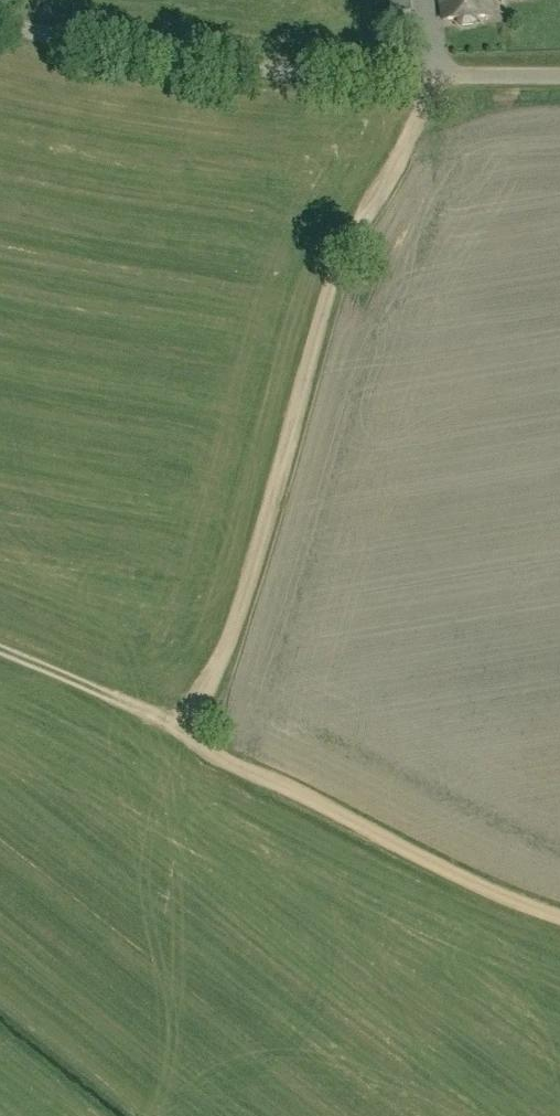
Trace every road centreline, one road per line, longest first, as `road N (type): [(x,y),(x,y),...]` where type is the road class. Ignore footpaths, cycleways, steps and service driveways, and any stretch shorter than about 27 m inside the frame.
road 1 (track): [(190,738),(226,654),(341,266),(431,73)]
road 2 (track): [(559,918),(501,897),(82,683),(0,649)]
road 3 (unclassified): [(559,74),(289,71),(0,20)]

